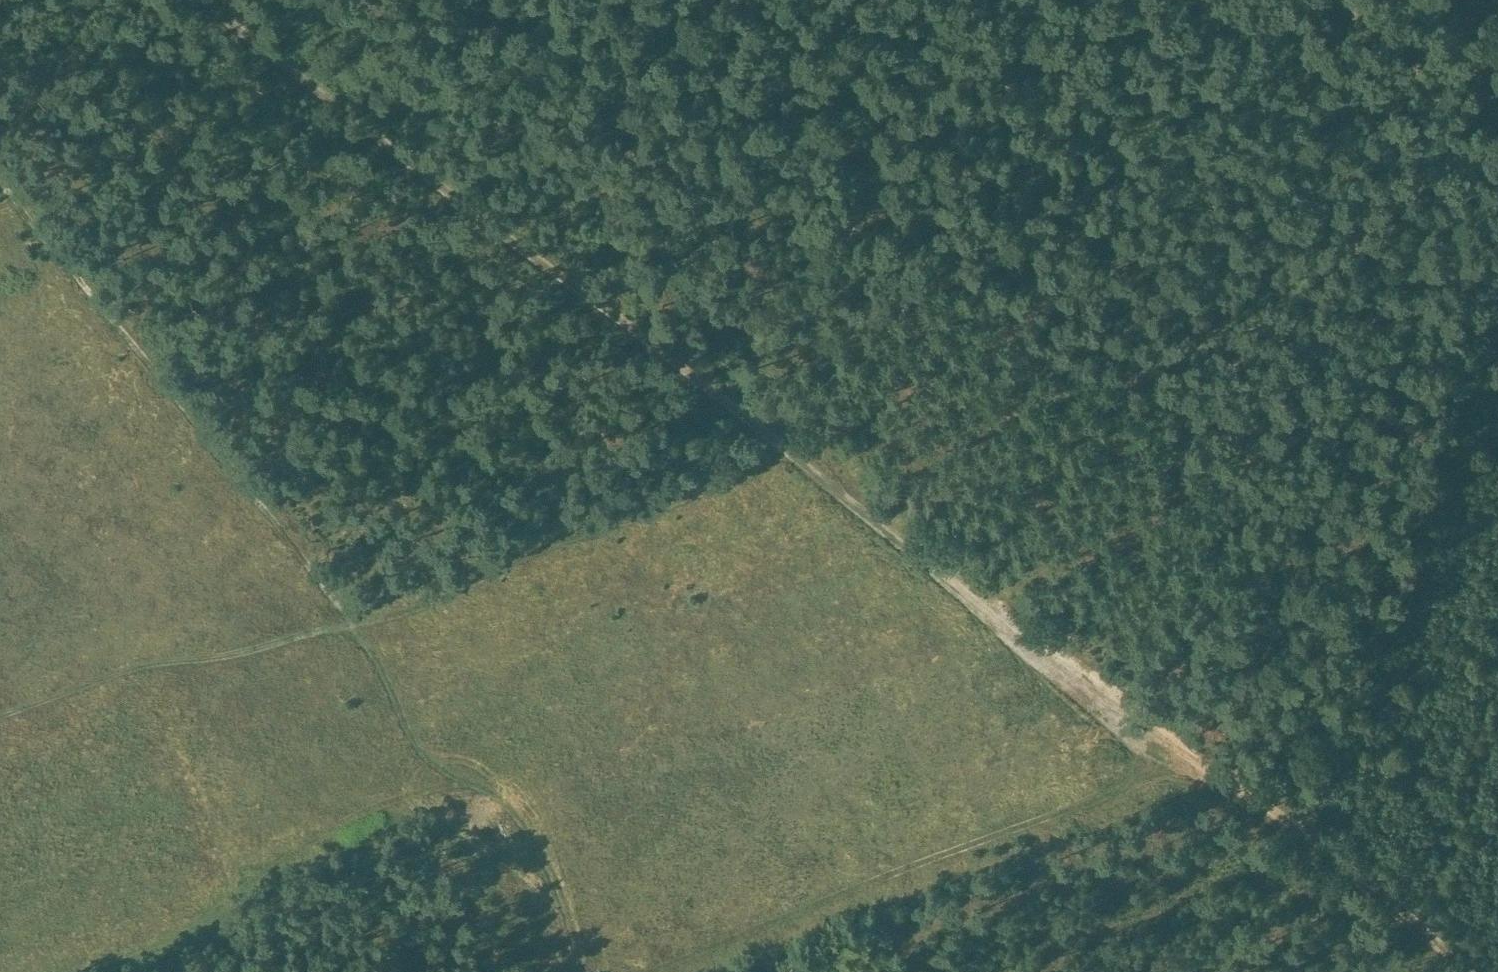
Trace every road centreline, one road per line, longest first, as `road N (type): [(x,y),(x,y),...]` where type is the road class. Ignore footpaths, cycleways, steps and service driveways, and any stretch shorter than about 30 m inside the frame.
road 1 (track): [(205,0),(439,152),(1266,802),(1450,971)]

